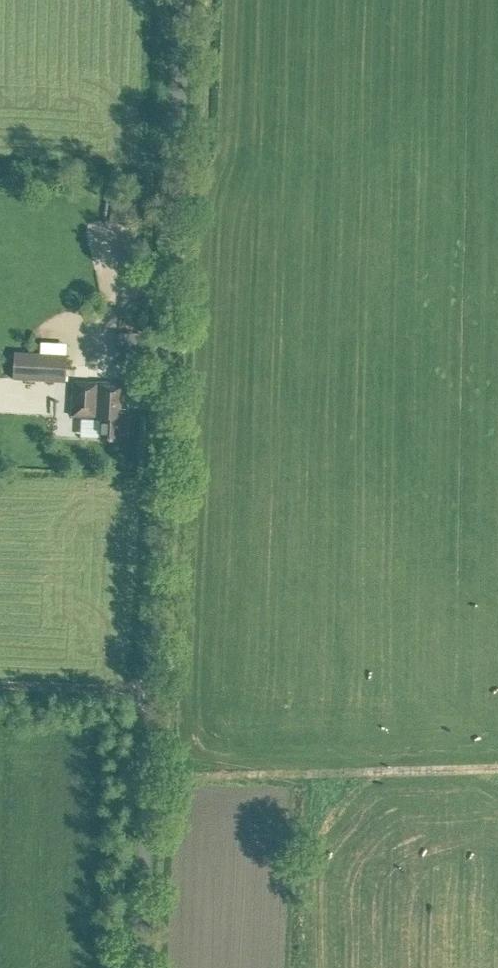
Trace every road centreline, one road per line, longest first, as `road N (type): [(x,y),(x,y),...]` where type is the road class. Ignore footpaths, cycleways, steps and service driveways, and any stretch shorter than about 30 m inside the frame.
road 1 (unclassified): [(134,967),(173,0)]

